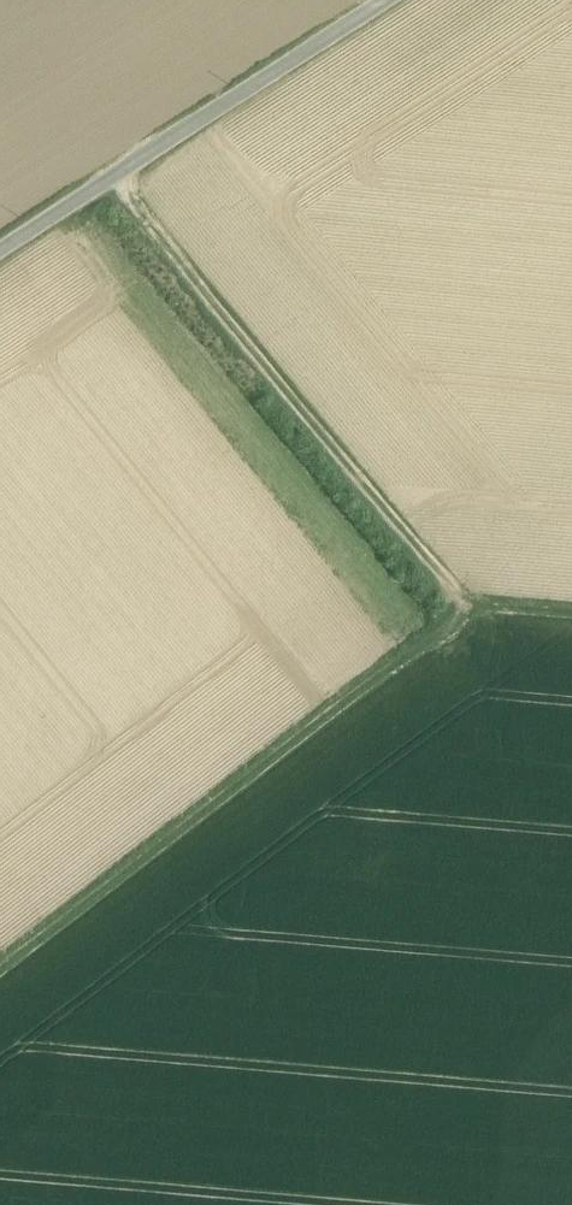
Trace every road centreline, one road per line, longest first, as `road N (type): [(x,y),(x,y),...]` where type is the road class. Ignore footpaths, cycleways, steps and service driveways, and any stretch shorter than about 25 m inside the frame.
road 1 (track): [(467,609),(0,972)]
road 2 (track): [(105,182),(467,609)]
road 3 (unclassified): [(384,0),(0,250)]

